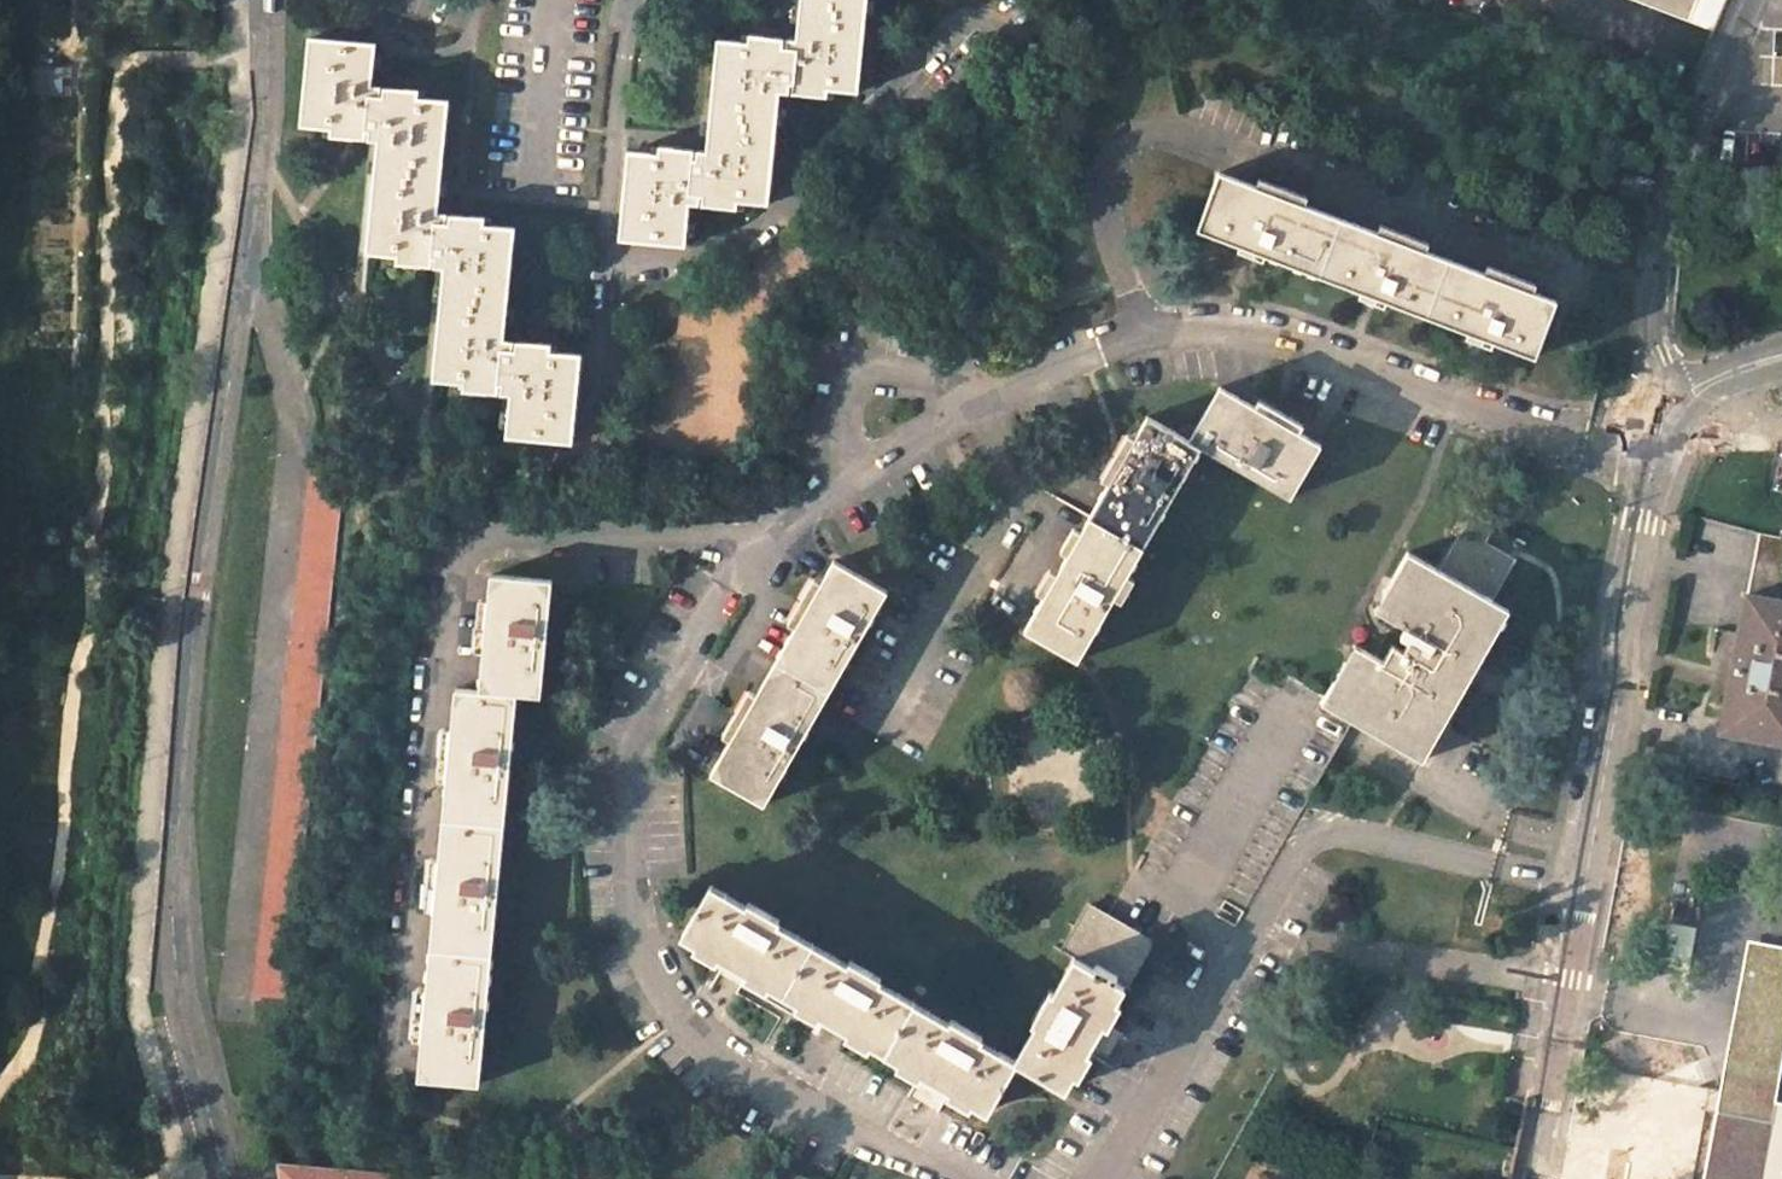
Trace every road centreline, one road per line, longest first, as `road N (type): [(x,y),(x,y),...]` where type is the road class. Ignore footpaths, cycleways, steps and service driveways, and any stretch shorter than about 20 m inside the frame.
road 1 (unclassified): [(267,0),(264,163),(190,637),(170,916),(176,991),(226,1178)]
road 2 (residential): [(746,556),(699,539),(513,541),(472,554),(455,584),(390,1078)]
road 3 (residential): [(1155,324),(1123,264),(1107,207),(1108,171),(1133,139),(1165,130),(1263,151),(1576,270)]
road 4 (unclassified): [(1565,979),(1624,682),(1622,628),(1643,522),(1657,455),(1680,405)]
road 5 (unclassified): [(1747,0),(1672,182),(1655,329),(1680,405)]
road 6 (residential): [(834,485),(836,407),(855,373),(890,362),(931,373),(972,399)]
road 7 (residential): [(1530,1178),(1565,979)]

